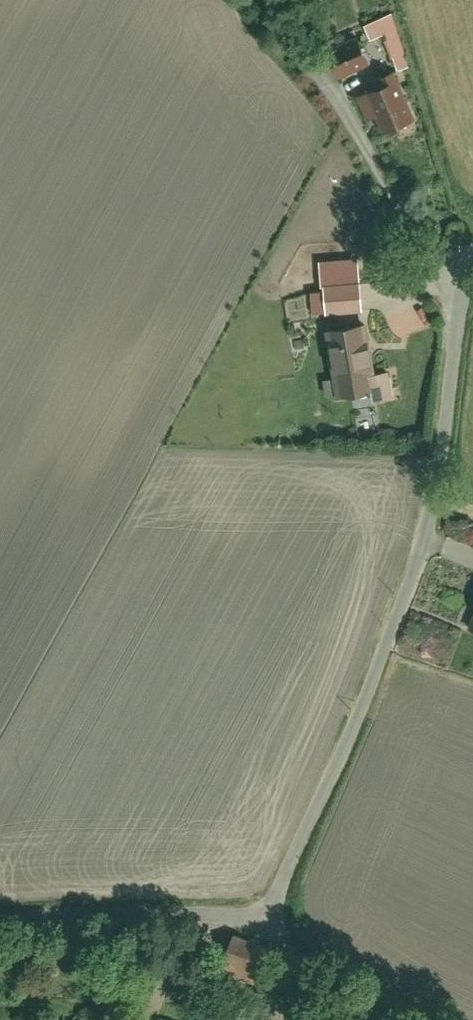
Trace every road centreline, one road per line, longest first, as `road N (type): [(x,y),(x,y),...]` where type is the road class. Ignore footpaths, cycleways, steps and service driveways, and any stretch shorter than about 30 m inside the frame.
road 1 (residential): [(265,923),(411,583),(442,443),(455,291)]
road 2 (unclassified): [(455,291),(420,254),(327,94),(260,0)]
road 3 (residential): [(0,924),(161,916),(265,923)]
road 4 (residential): [(344,1019),(265,923)]

